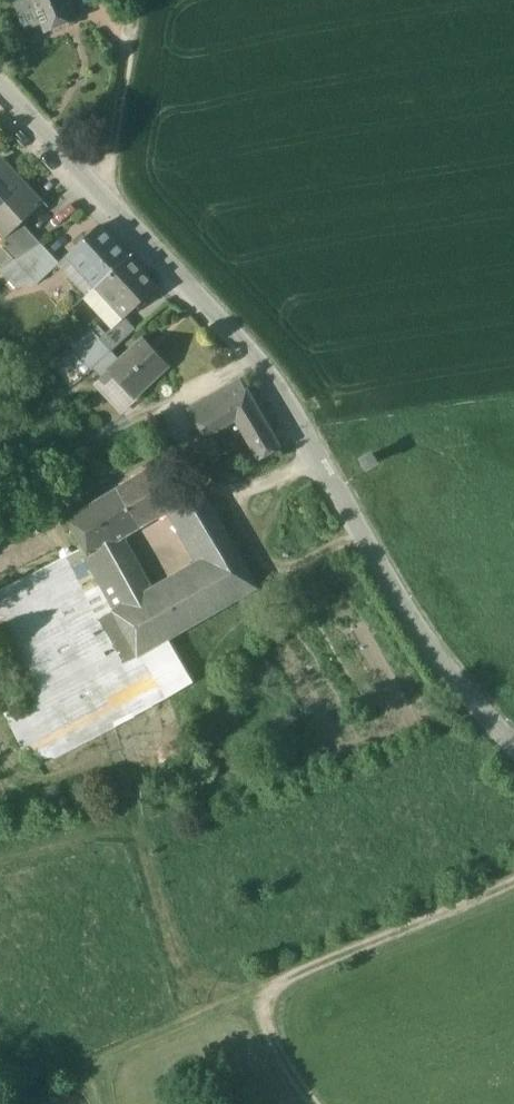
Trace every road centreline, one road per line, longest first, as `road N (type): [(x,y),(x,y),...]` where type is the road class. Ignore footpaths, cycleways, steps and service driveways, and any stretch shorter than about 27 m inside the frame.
road 1 (tertiary): [(513,746),(461,685),(291,411),(194,285),(107,205),(0,84)]
road 2 (track): [(80,1072),(513,882)]
road 3 (track): [(107,205),(143,0)]

